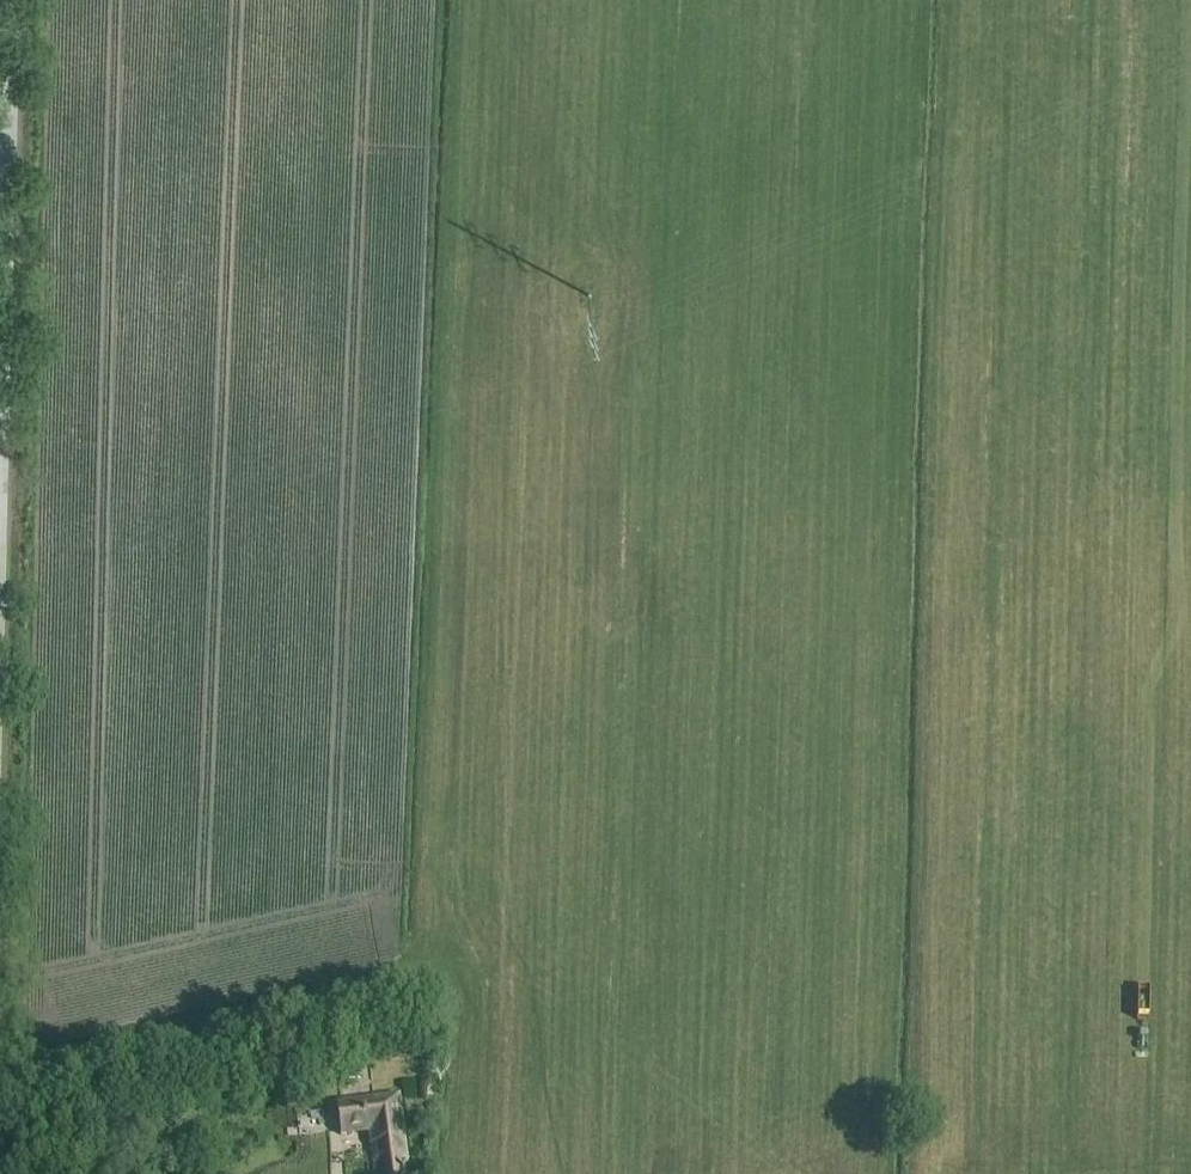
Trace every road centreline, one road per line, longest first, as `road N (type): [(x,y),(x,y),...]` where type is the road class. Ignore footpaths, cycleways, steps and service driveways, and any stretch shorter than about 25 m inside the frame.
road 1 (tertiary): [(0,332),(10,0)]

